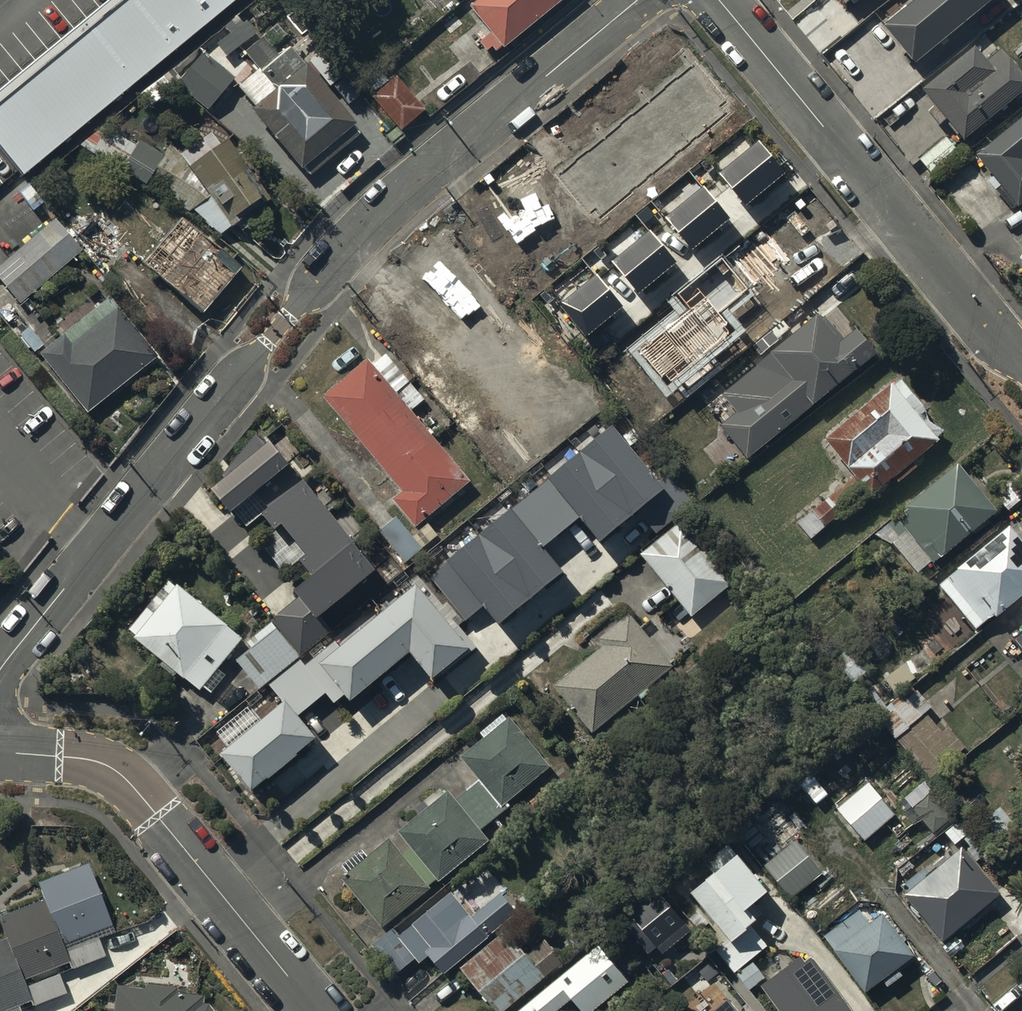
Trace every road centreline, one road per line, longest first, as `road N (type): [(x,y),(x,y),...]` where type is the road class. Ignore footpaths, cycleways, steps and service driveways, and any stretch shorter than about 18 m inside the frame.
road 1 (residential): [(0,669),(275,328),(387,204),(639,0)]
road 2 (residential): [(1021,369),(719,0)]
road 3 (residential): [(319,1010),(114,770),(0,753)]

